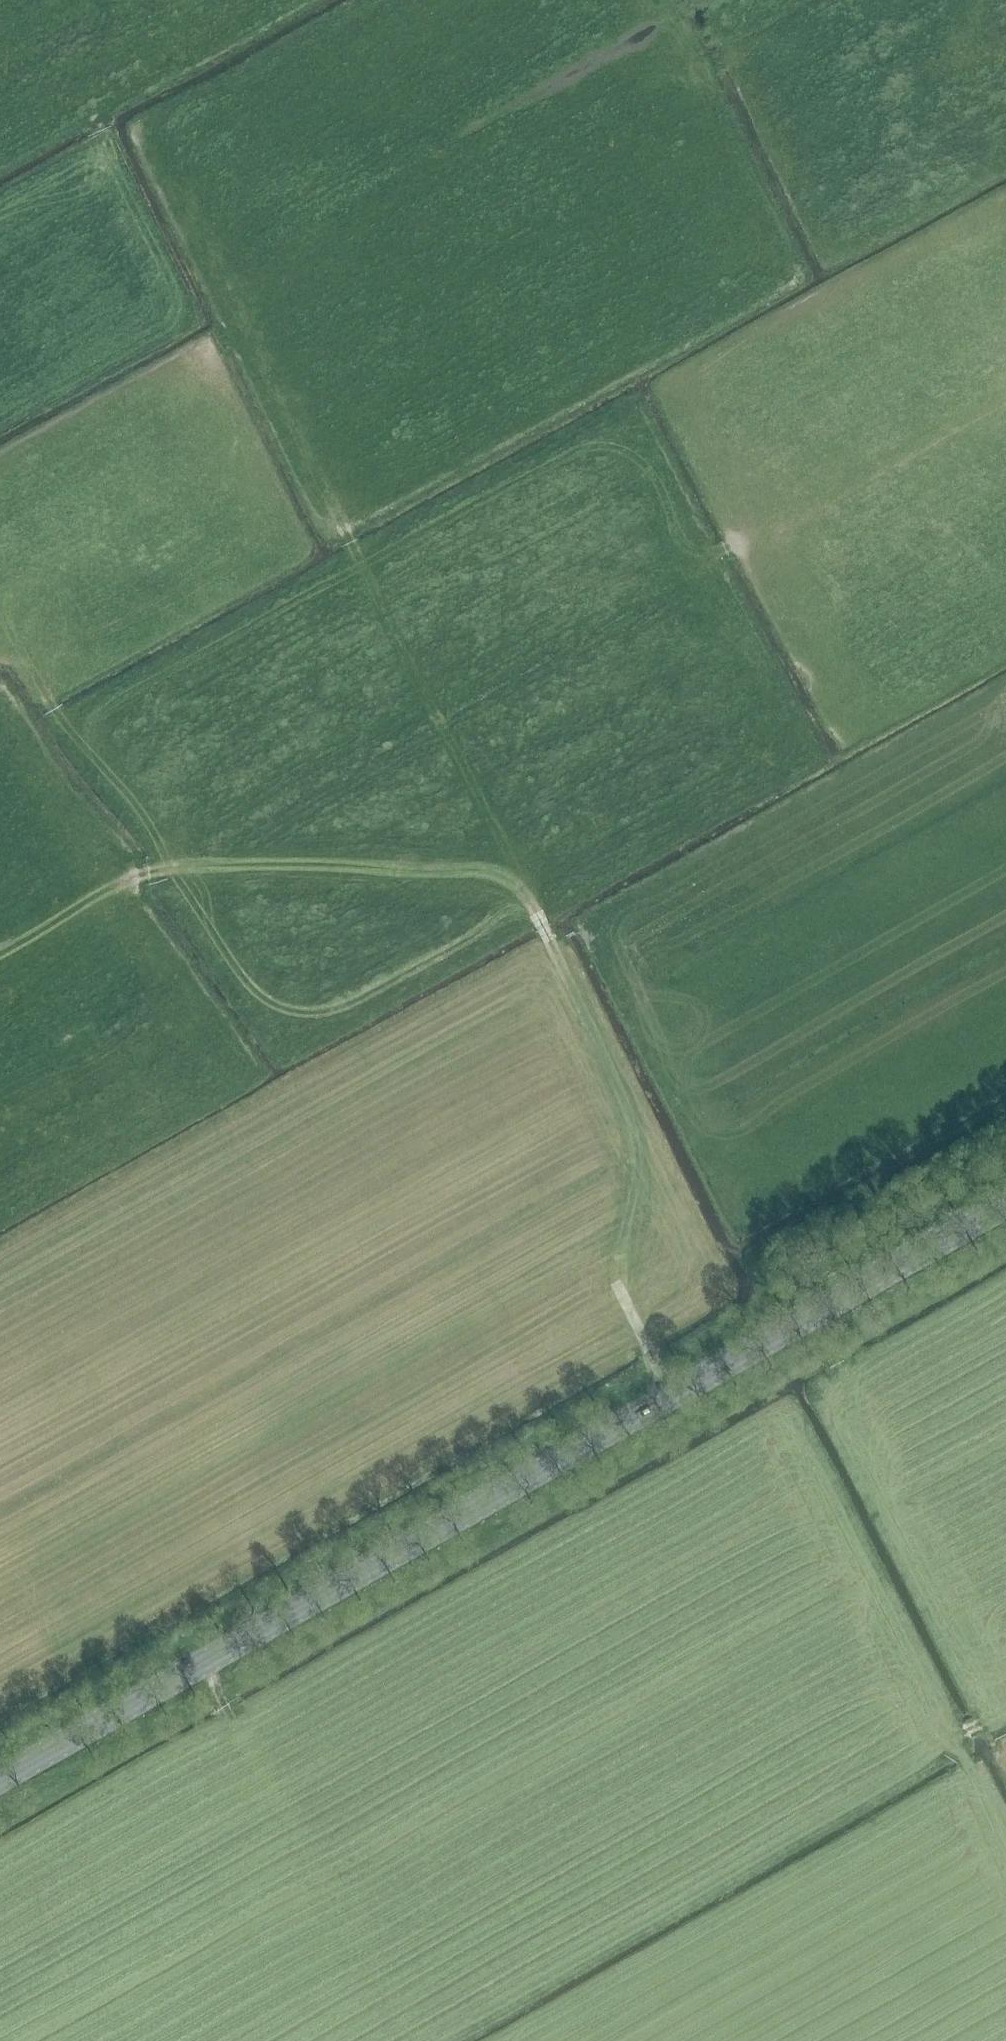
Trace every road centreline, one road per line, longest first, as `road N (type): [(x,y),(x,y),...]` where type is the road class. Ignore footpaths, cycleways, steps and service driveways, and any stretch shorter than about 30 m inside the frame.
road 1 (secondary): [(0,1780),(1005,1207)]

